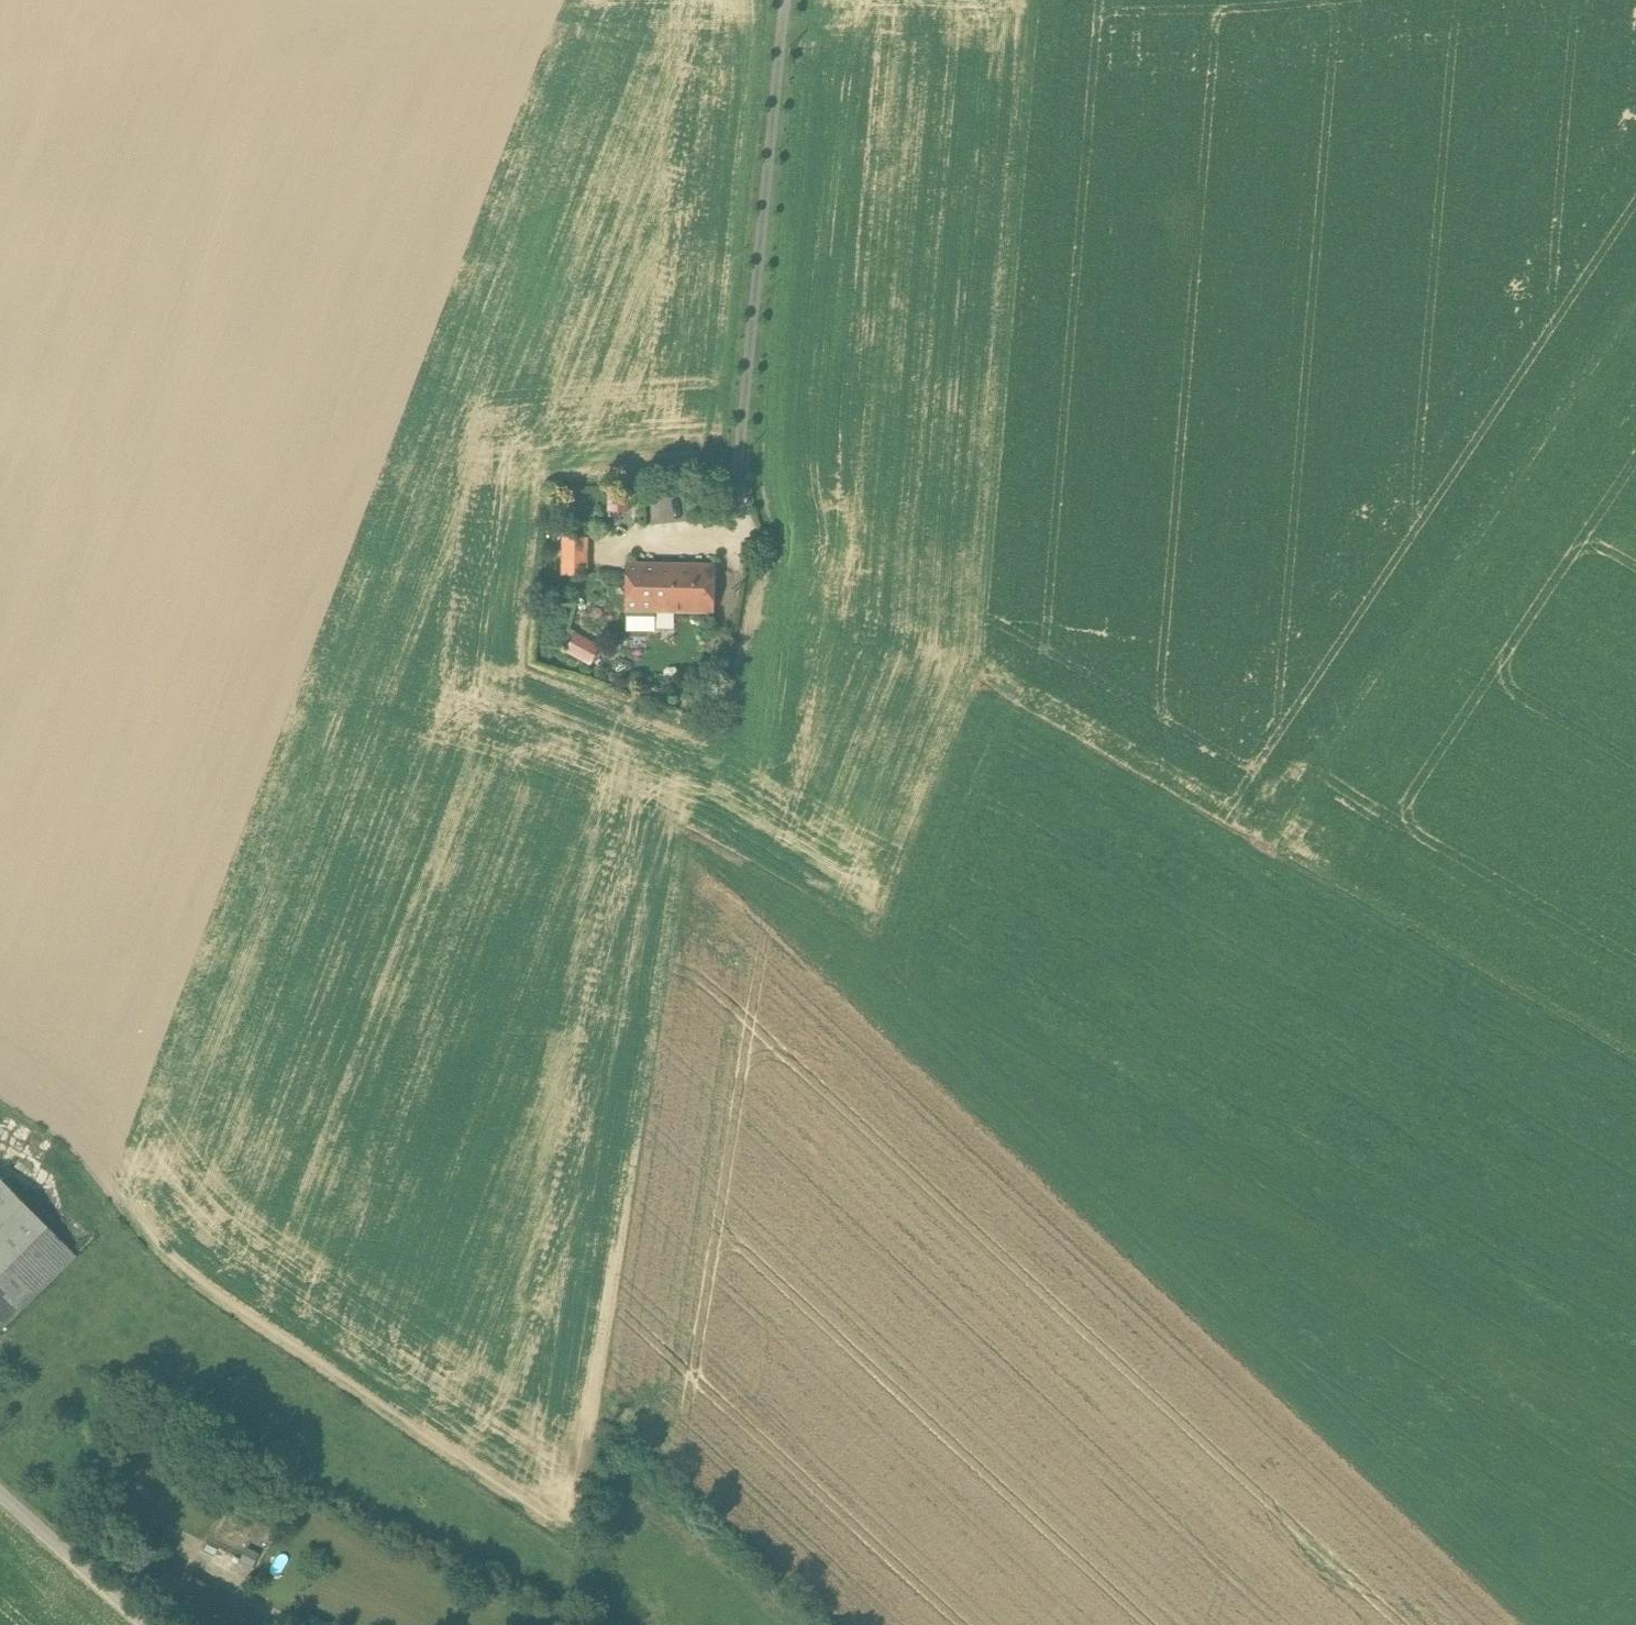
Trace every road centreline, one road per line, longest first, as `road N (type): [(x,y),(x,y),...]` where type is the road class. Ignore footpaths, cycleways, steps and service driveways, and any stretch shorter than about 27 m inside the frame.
road 1 (unclassified): [(149,1624),(0,1493)]

